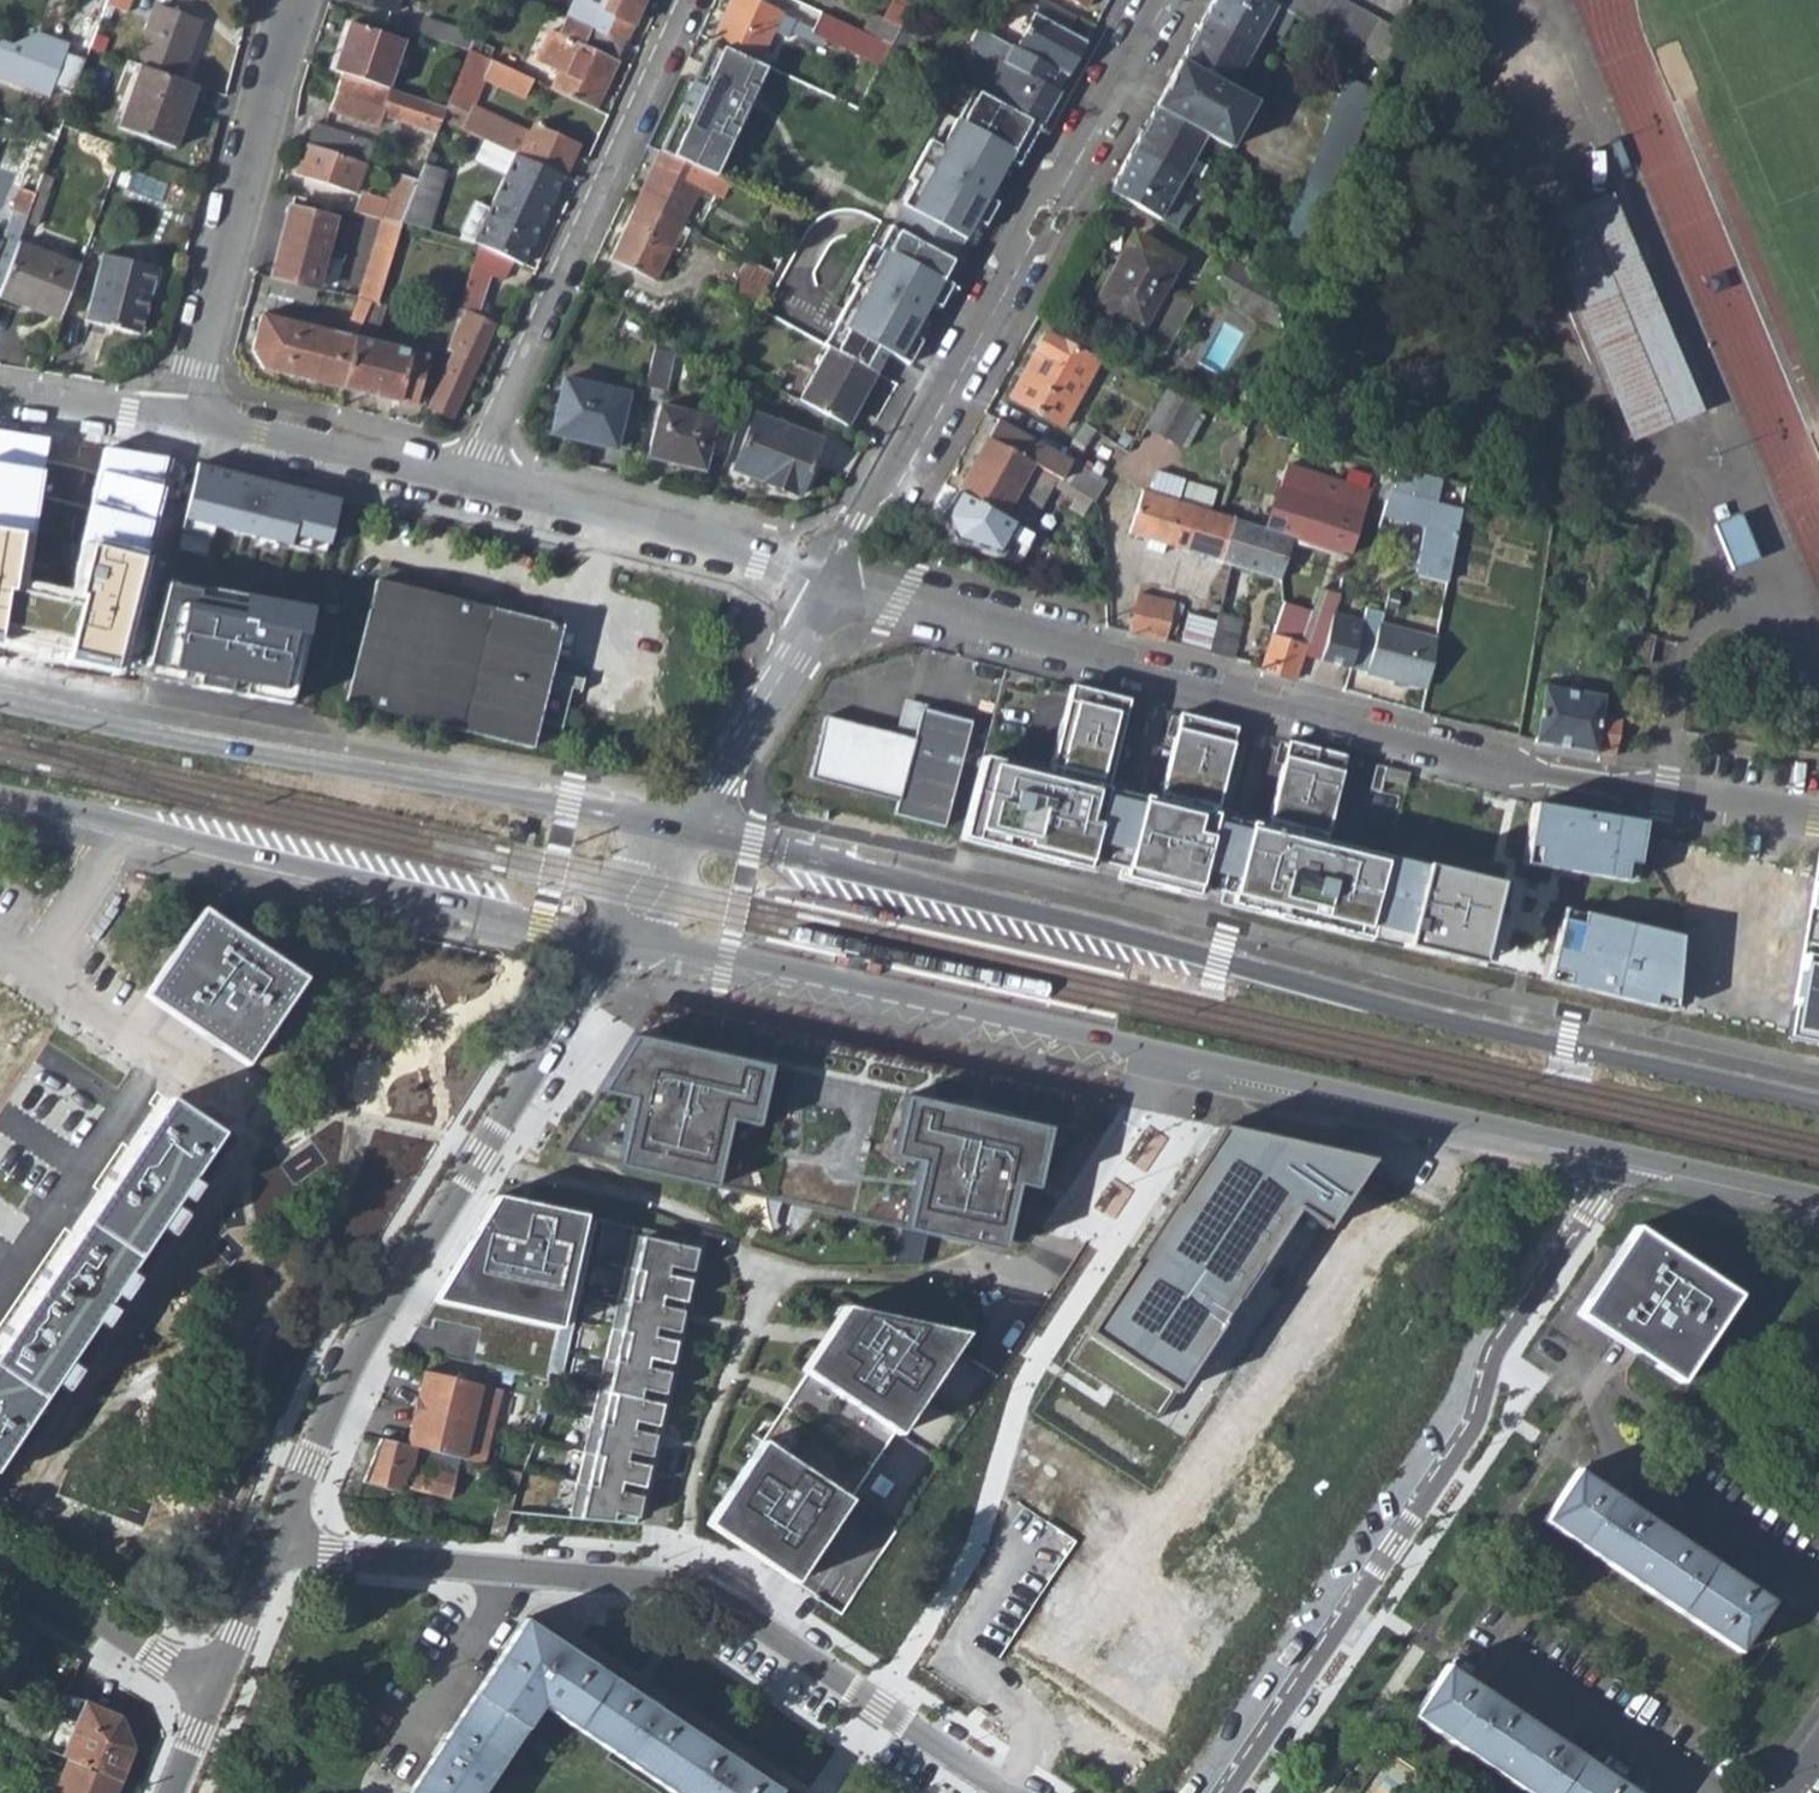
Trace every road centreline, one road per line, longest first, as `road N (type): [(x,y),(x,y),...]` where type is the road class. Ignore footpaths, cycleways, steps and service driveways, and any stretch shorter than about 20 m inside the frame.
road 1 (primary): [(1818,1102),(1283,982),(693,825)]
road 2 (primary): [(610,941),(1624,1169)]
road 3 (residential): [(1818,826),(1483,764),(832,585)]
road 4 (residential): [(1226,1792),(1477,1419),(1494,1348),(1624,1169)]
road 5 (primary): [(693,825),(0,696)]
road 6 (residential): [(276,1540),(365,1341),(610,941)]
road 7 (residential): [(1159,0),(832,585)]
road 8 (residential): [(487,1573),(664,1590),(709,1604),(994,1792)]
road 9 (residential): [(466,483),(687,0)]
road 10 (primary): [(122,833),(610,941)]
road 11 (residential): [(178,421),(298,0)]
road 12 (residential): [(466,483),(832,585)]
road 13 (residential): [(1818,1593),(1603,1451),(1594,1381)]
road 14 (residential): [(178,421),(466,483)]
road 15 (residential): [(1697,1792),(1456,1637)]
road 16 (residential): [(832,585),(693,825)]
road 17 (residential): [(211,1695),(0,1563)]
road 18 (residential): [(0,1023),(122,833)]
road 19 (residential): [(276,1540),(487,1573)]
road 20 (residential): [(487,1573),(484,1616),(399,1757)]
road 21 (primary): [(1624,1169),(1818,1211)]
road 22 (residential): [(0,405),(84,420),(178,421)]
road 23 (residential): [(211,1695),(276,1540)]
road 24 (residential): [(610,941),(693,825)]
road 25 (primary): [(0,806),(122,833)]

